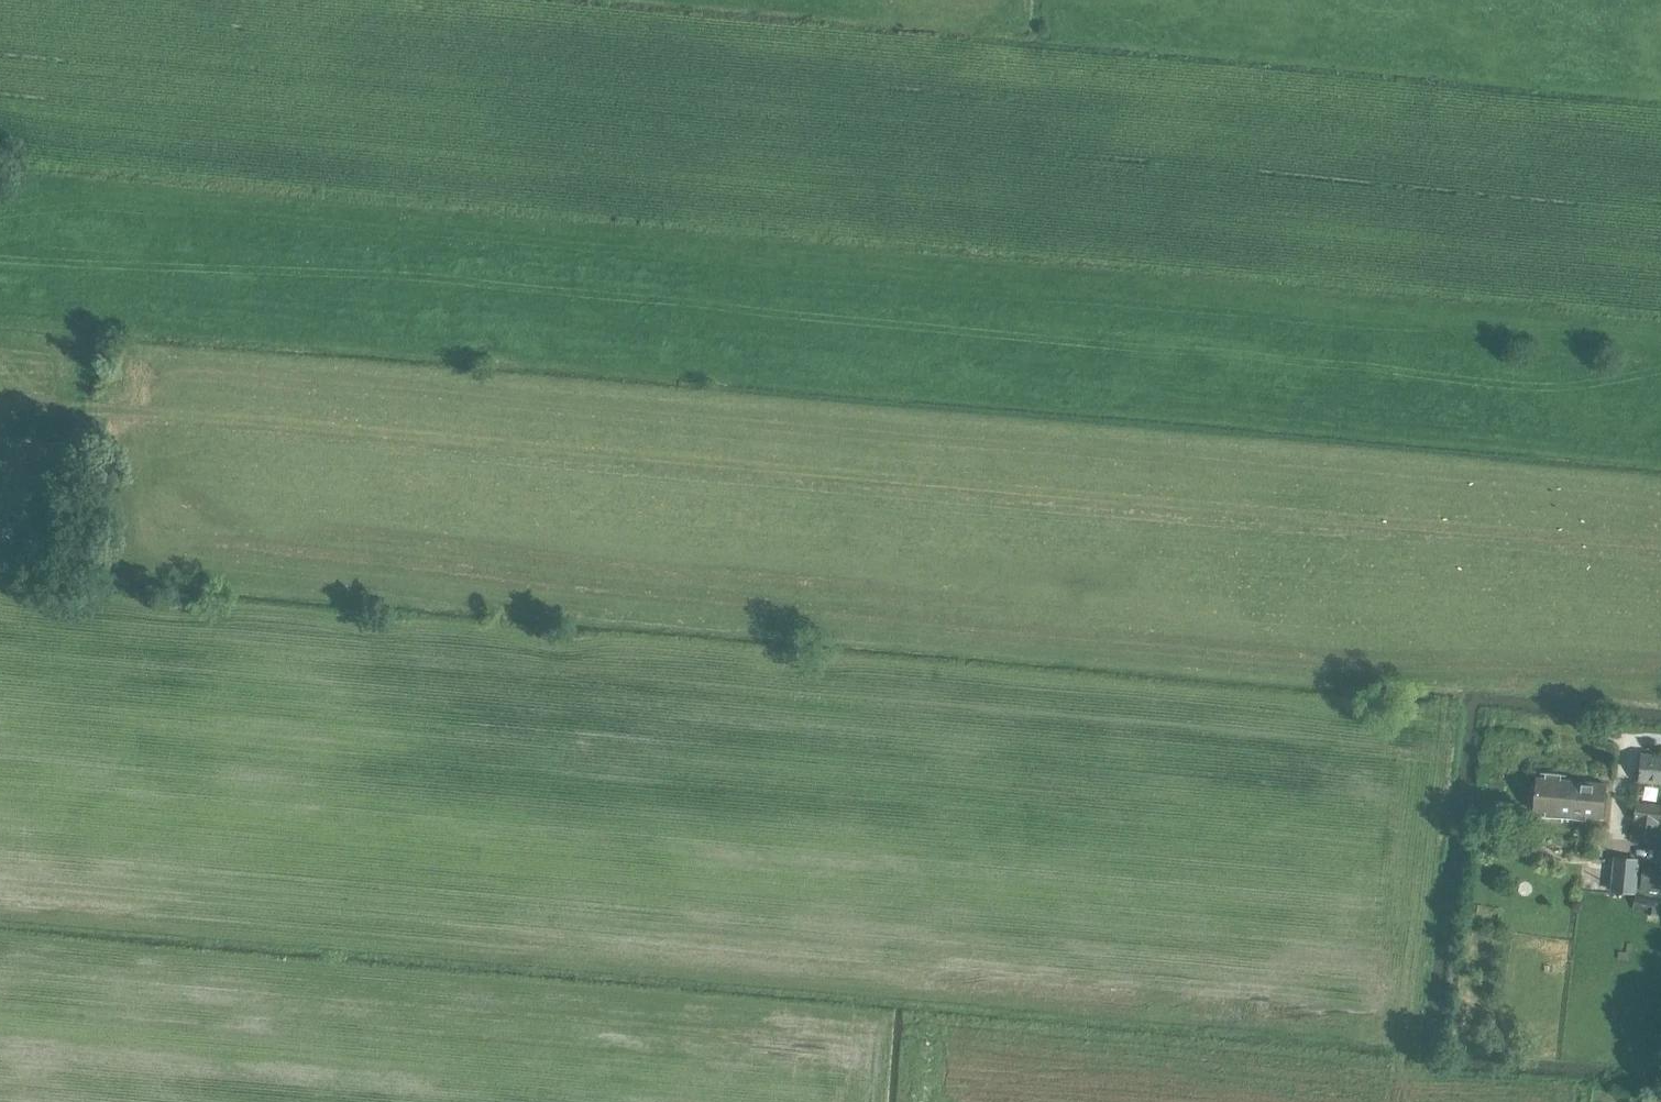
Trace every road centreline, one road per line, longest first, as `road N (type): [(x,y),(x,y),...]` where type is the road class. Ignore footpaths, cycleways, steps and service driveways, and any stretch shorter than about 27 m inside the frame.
road 1 (track): [(1660,739),(1489,720)]

